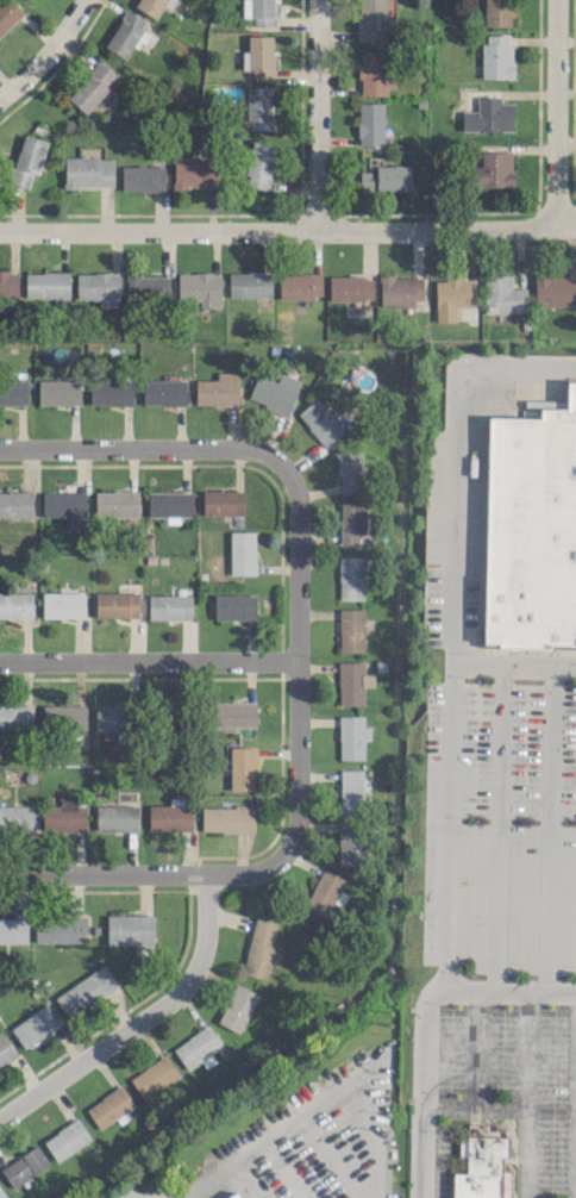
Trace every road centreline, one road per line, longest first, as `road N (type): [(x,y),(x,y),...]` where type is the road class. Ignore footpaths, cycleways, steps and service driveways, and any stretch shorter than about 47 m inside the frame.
road 1 (residential): [(0,231),(405,233),(575,226)]
road 2 (residential): [(289,847),(298,826),(296,503),(282,463)]
road 3 (residential): [(0,1115),(155,1011),(192,975),(202,946),(205,875)]
road 4 (residential): [(0,875),(239,874),(263,869),(289,847)]
road 5 (residential): [(0,660),(295,661)]
road 6 (residential): [(0,446),(245,447),(282,463)]
road 7 (residential): [(314,231),(315,0)]
road 8 (residential): [(552,226),(553,0)]
road 9 (residential): [(0,98),(31,71),(85,0)]

